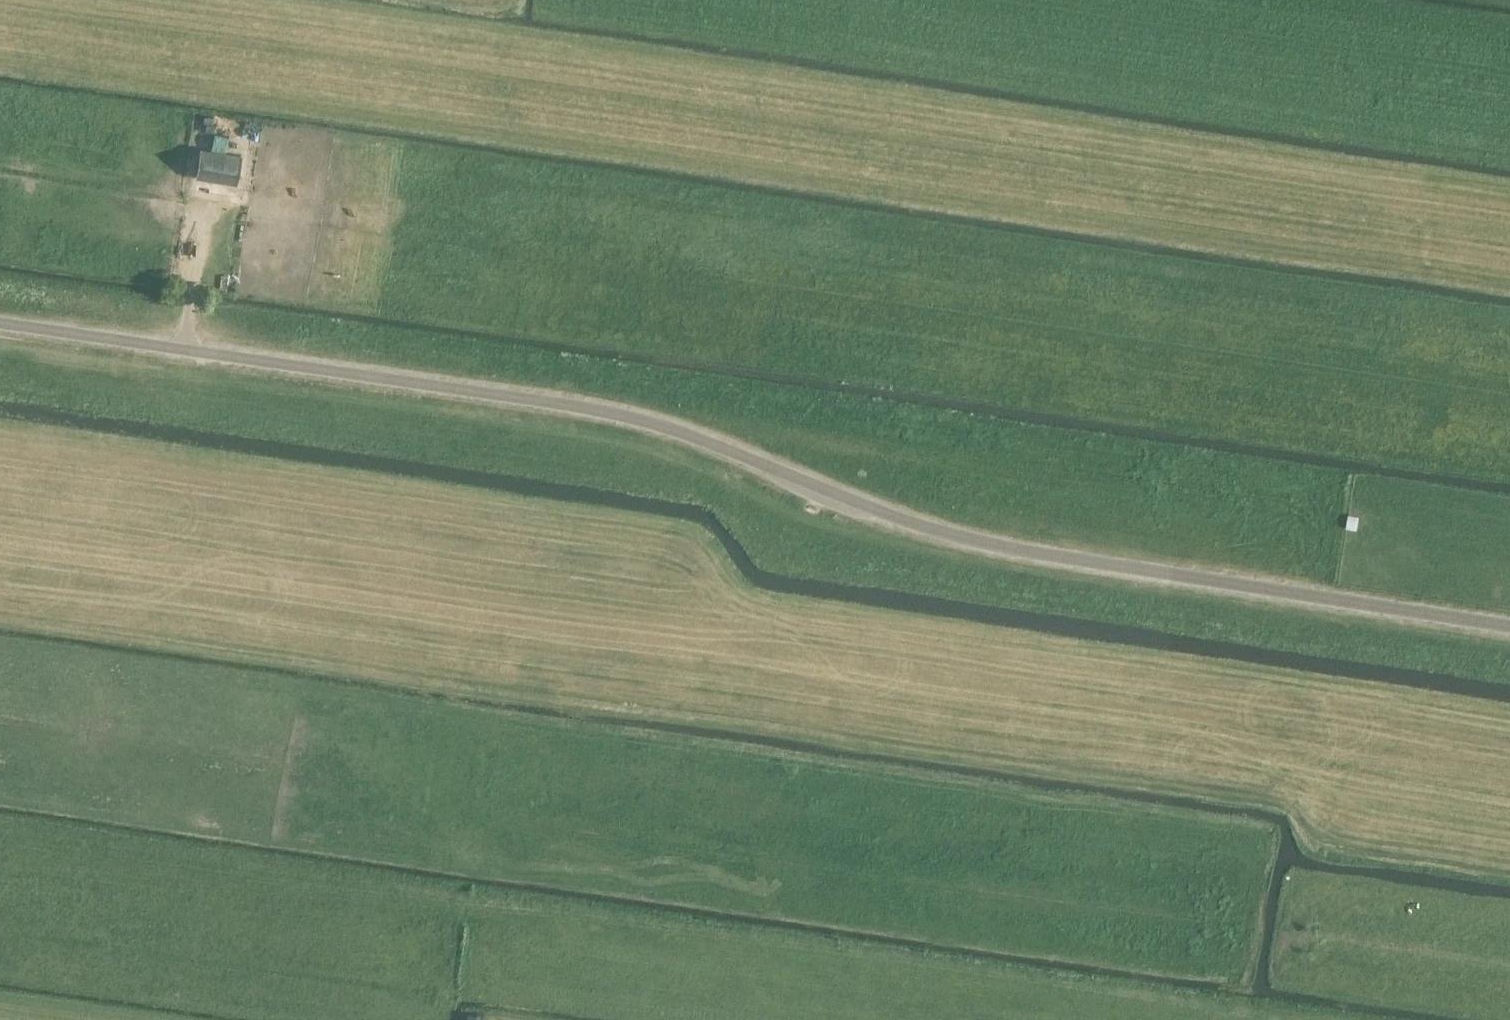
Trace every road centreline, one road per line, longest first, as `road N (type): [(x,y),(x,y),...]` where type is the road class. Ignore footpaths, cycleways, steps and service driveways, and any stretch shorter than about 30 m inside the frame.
road 1 (unclassified): [(0,324),(630,415),(897,518),(997,547),(1509,628)]
road 2 (track): [(207,215),(185,350)]

